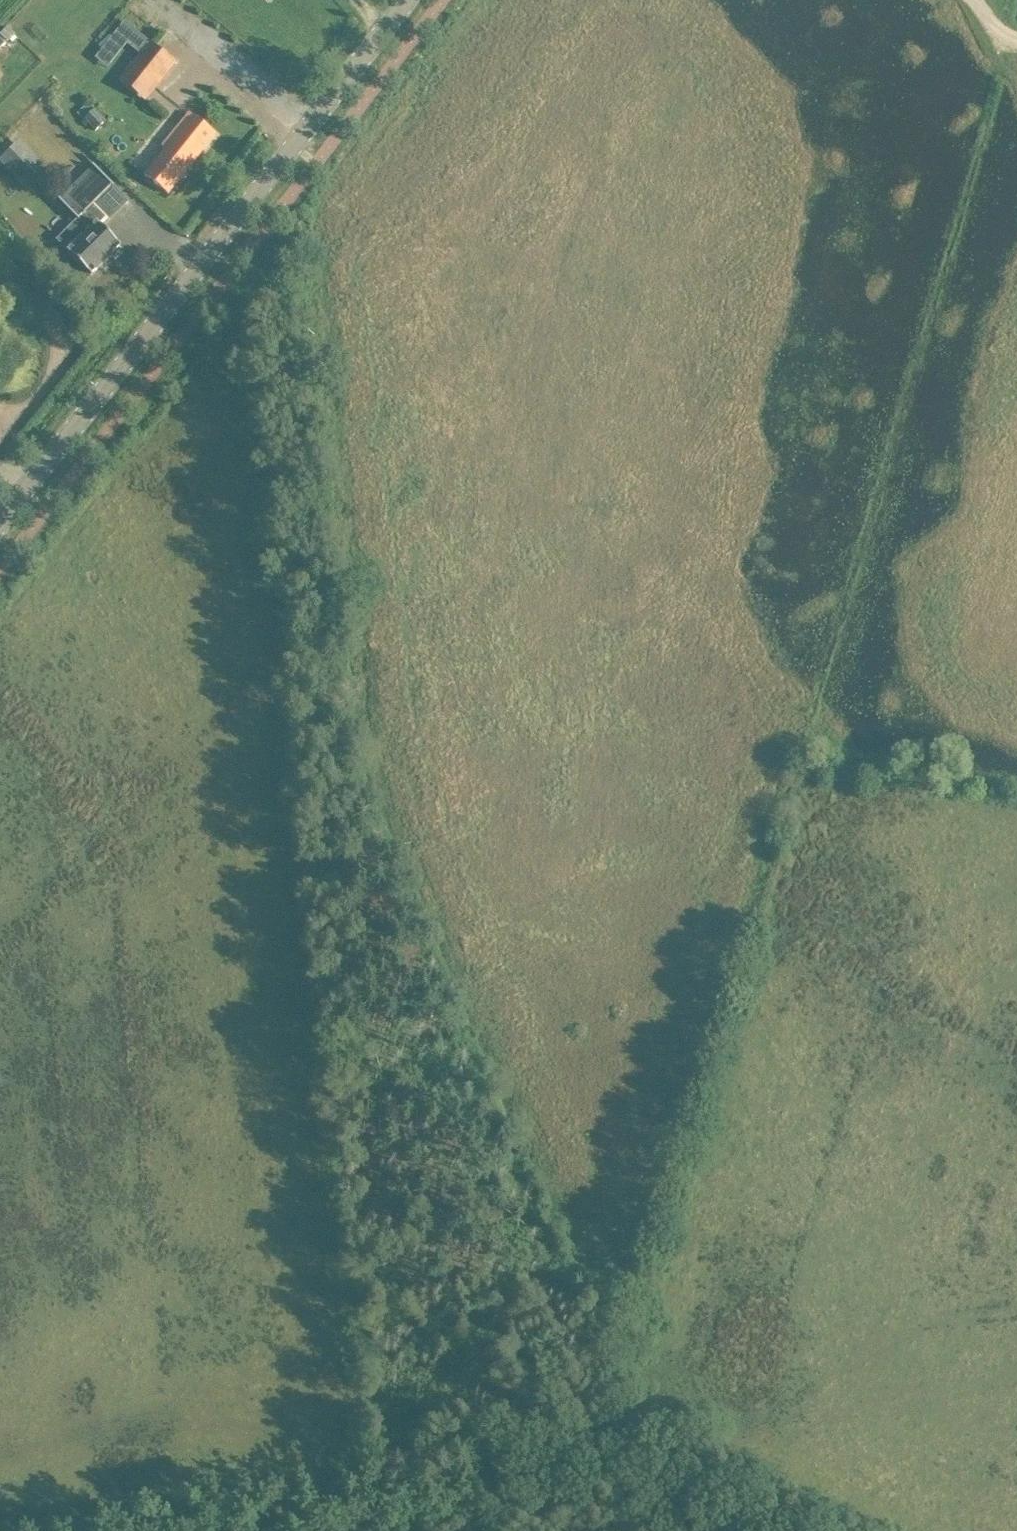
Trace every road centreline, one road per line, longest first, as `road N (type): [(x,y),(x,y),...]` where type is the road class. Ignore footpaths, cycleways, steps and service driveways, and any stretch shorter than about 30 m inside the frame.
road 1 (tertiary): [(0,519),(406,0)]

